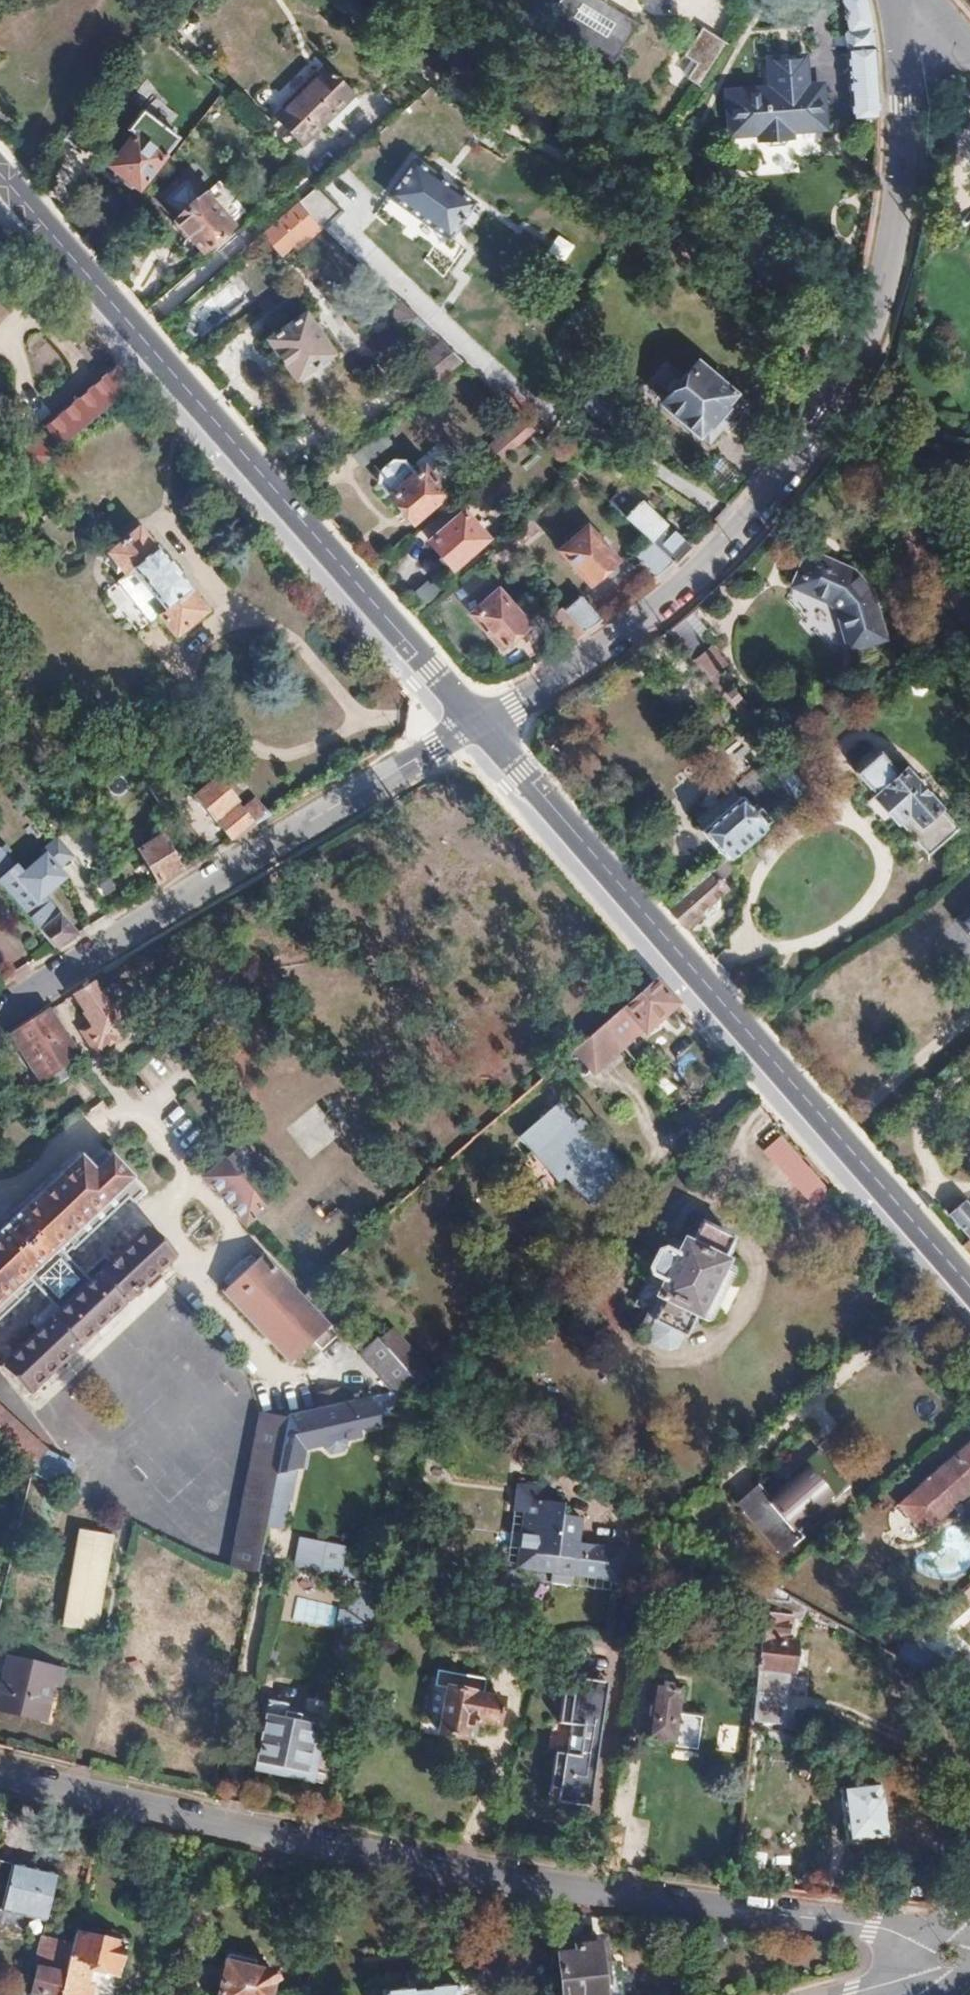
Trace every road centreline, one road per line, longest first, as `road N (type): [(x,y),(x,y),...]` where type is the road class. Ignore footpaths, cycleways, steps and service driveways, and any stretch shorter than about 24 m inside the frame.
road 1 (tertiary): [(921,1947),(871,1929),(384,1857),(0,1769)]
road 2 (residential): [(481,723),(522,705),(697,585),(796,474),(833,413),(888,289),(898,232),(906,69),(899,0)]
road 3 (secondary): [(481,723),(969,1286)]
road 4 (secondary): [(0,177),(481,723)]
road 5 (residential): [(0,1017),(481,723)]

